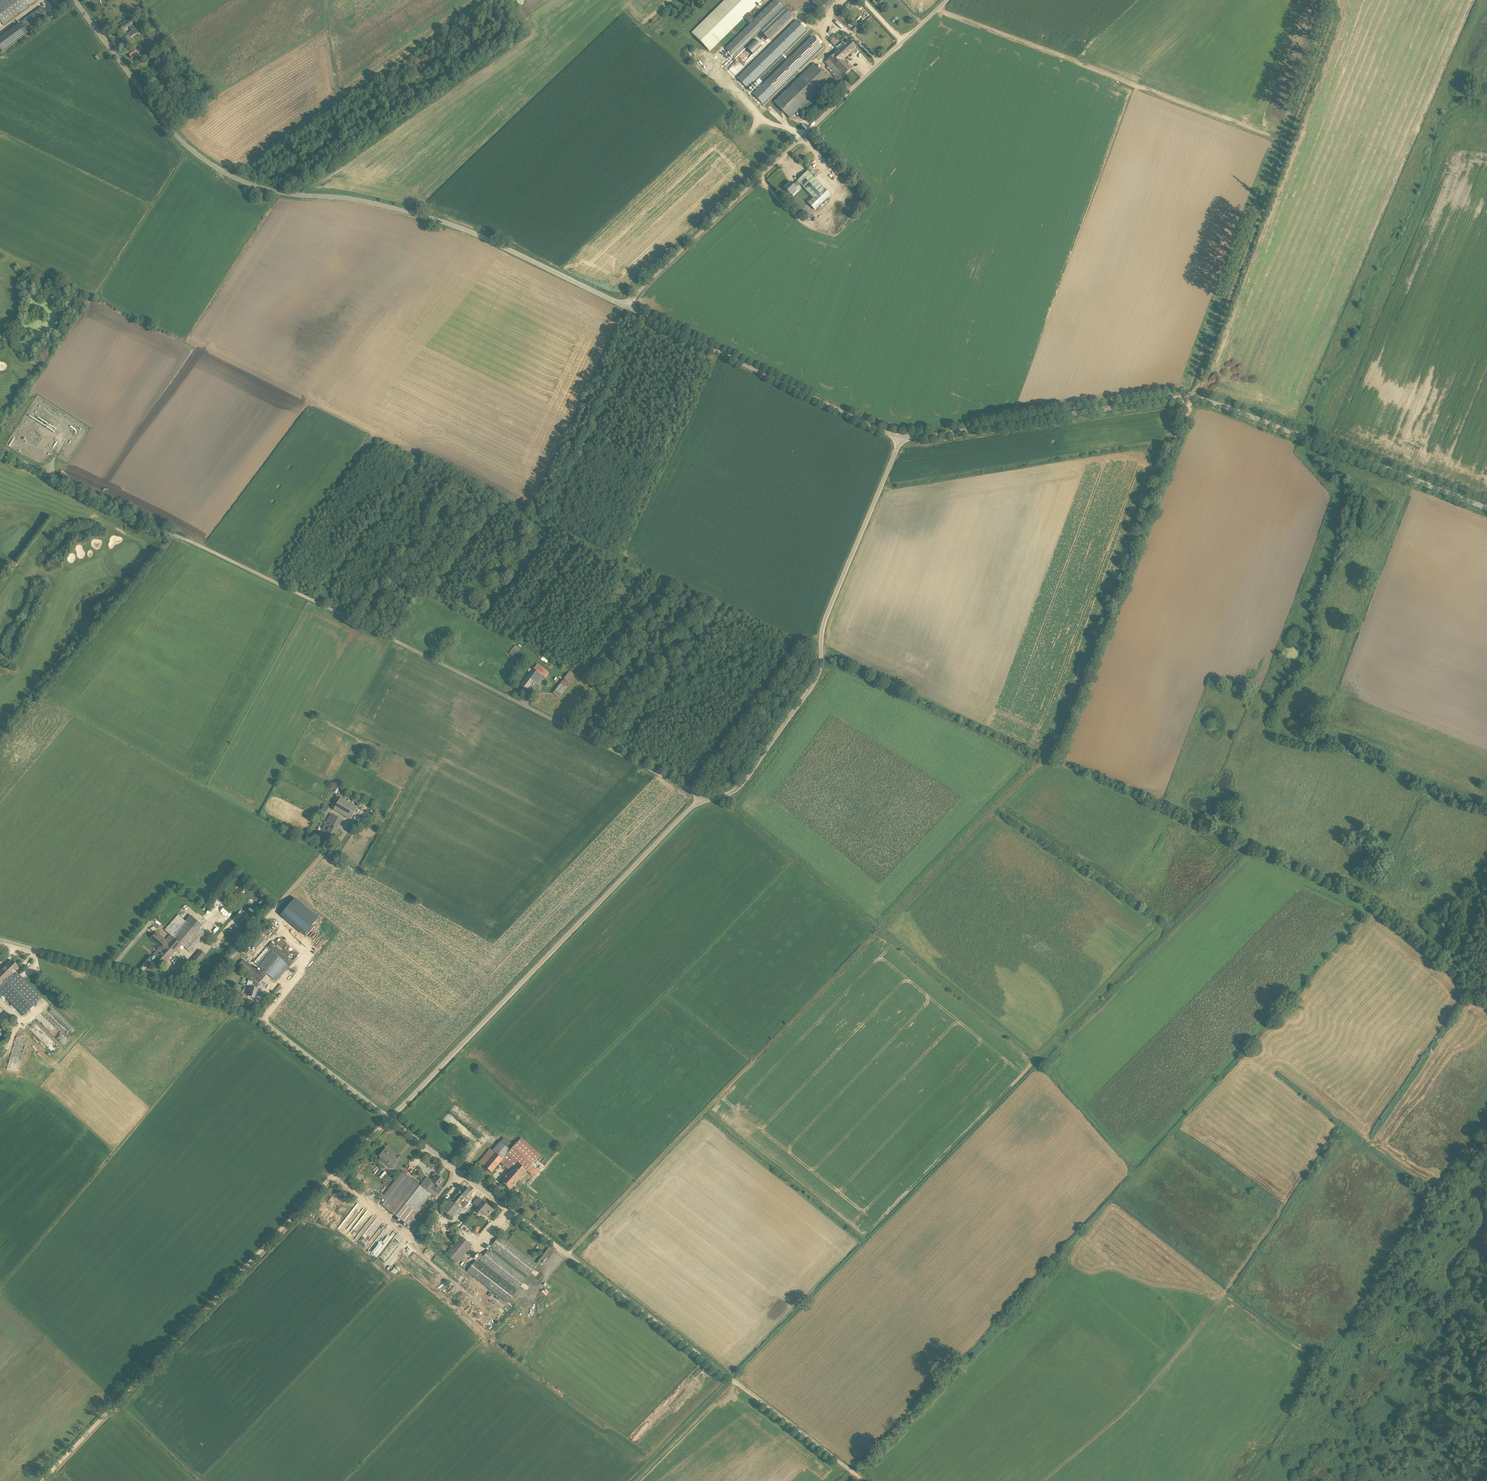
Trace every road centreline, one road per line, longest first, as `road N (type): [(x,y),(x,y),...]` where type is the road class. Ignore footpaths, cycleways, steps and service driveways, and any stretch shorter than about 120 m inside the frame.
road 1 (track): [(1038,1059),(883,931),(1058,743),(1330,19),(1326,0)]
road 2 (unclassified): [(699,800),(498,691),(0,449)]
road 3 (unclassified): [(623,302),(452,220),(229,171),(181,135),(79,0)]
road 4 (unclassified): [(1486,507),(1192,394),(900,440)]
road 5 (unclassified): [(853,1473),(390,1120)]
road 6 (unclassified): [(43,1480),(390,1120)]
road 7 (unclassified): [(390,1120),(699,800)]
road 8 (unclassified): [(623,302),(943,0)]
road 9 (unclassified): [(699,800),(736,788),(813,683),(823,626),(900,440)]
road 10 (unclassified): [(900,440),(623,302)]
road 11 (unclassified): [(390,1120),(264,1020),(197,994)]
road 12 (unclassified): [(197,994),(0,938)]
road 13 (unclassified): [(197,994),(325,849)]
road 14 (track): [(1246,1480),(1330,1354)]

